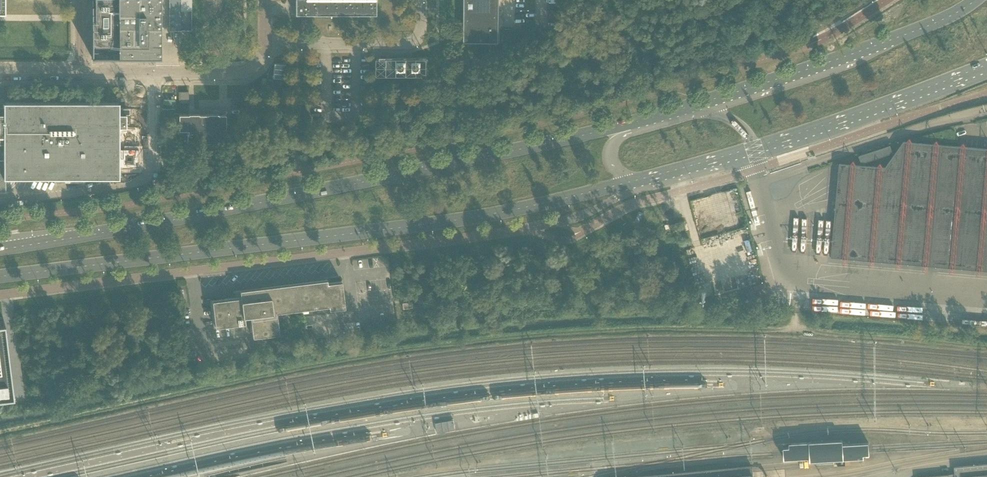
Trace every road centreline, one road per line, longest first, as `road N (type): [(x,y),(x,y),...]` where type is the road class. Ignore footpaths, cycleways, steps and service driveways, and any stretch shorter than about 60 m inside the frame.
road 1 (unclassified): [(0,295),(532,229),(592,212),(629,182)]
road 2 (secondary): [(631,123),(0,249)]
road 3 (secondary): [(0,276),(446,222),(629,182)]
road 4 (secondary): [(976,0),(897,38),(687,107)]
road 5 (unclassified): [(986,108),(766,179),(753,148)]
road 6 (secondary): [(753,148),(986,65)]
road 7 (unclassified): [(79,76),(243,75),(260,64),(264,46)]
road 8 (unclassified): [(264,46),(407,44),(421,29),(421,0)]
road 9 (secondary): [(629,182),(753,148)]

